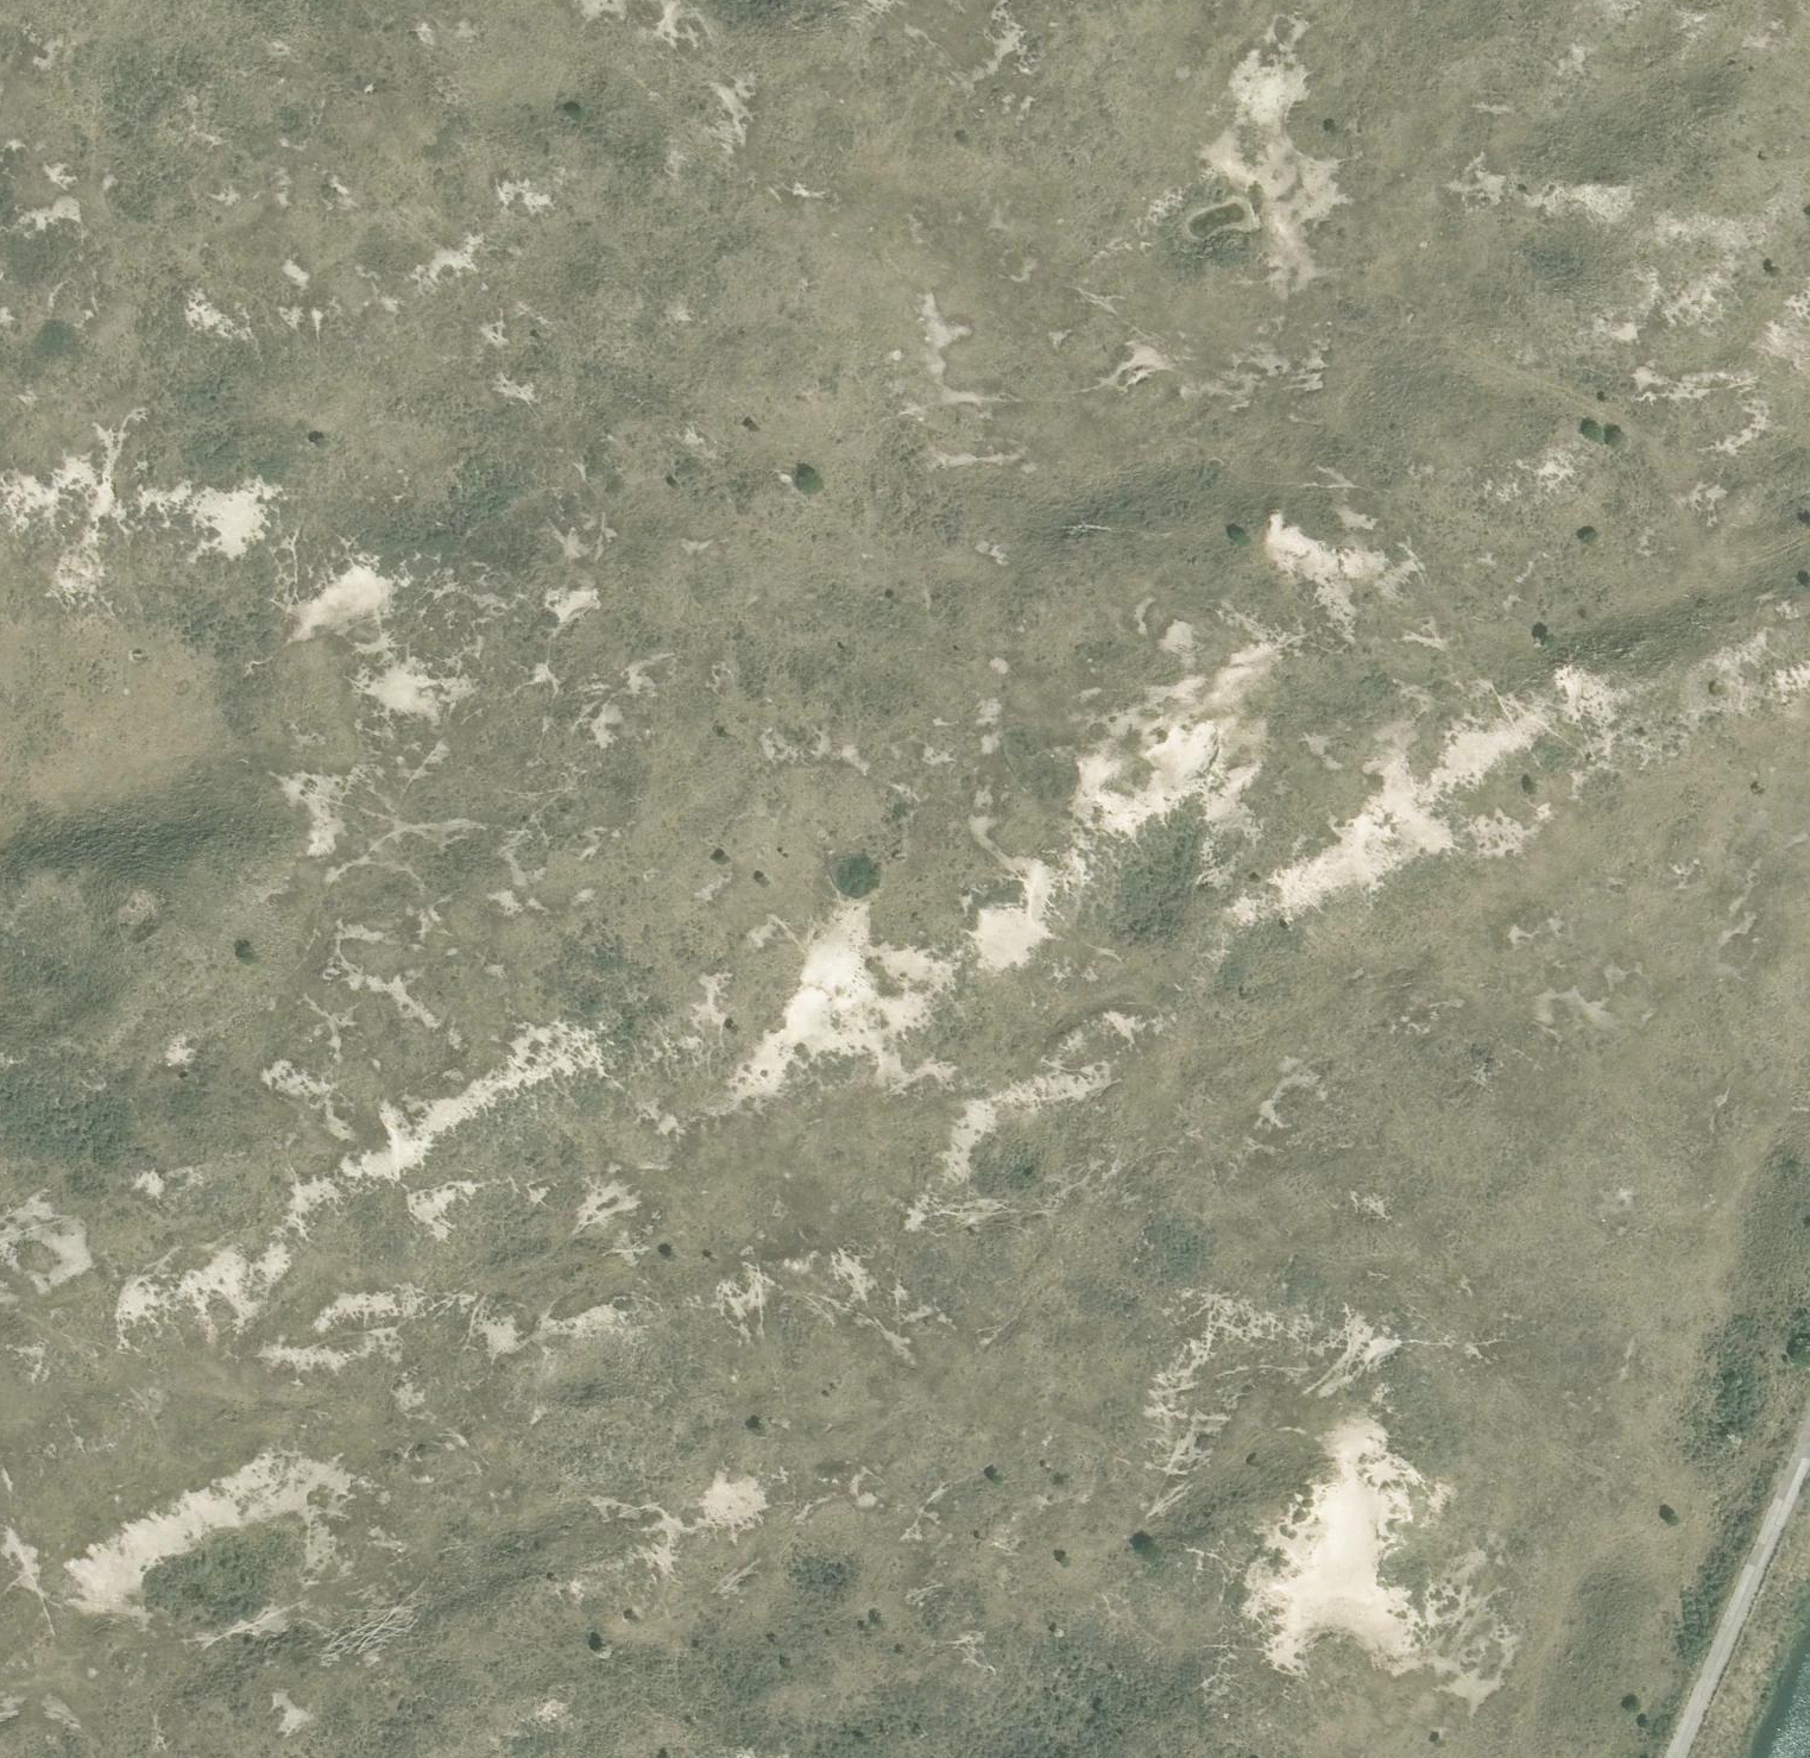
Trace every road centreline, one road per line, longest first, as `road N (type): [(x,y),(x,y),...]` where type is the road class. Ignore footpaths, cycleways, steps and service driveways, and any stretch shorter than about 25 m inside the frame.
road 1 (track): [(1676,1757),(1809,1441)]

